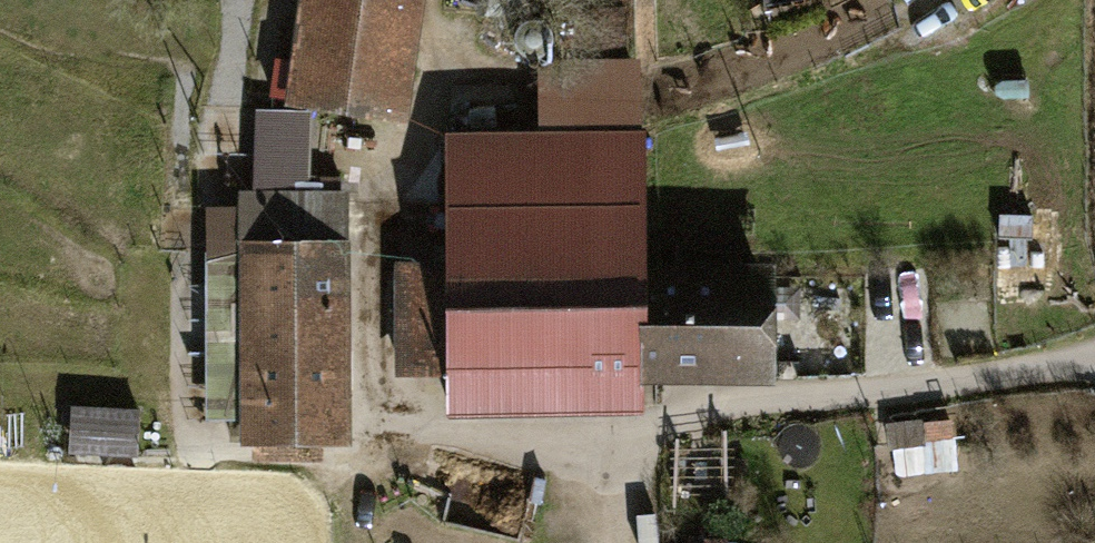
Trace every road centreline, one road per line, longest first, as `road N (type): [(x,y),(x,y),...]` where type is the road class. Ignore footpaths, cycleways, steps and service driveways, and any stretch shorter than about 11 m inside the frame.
road 1 (track): [(615,438),(443,432),(392,415),(378,390),(373,357),(372,211),(380,183),(431,104),(451,91),(639,87),(709,77),(804,44),(893,0)]
road 2 (track): [(615,438),(745,399),(898,390),(1094,361)]

